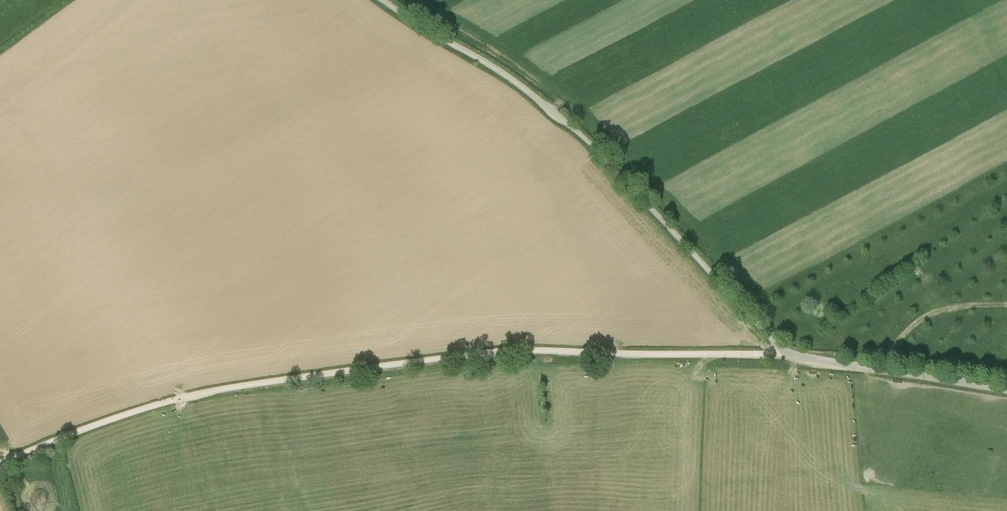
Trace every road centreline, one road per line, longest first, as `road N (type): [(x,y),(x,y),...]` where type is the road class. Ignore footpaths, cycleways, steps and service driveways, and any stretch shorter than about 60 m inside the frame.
road 1 (unclassified): [(0,463),(182,397),(326,373),(519,350),(784,355)]
road 2 (unclassified): [(784,355),(576,131),(510,78),(383,0)]
road 3 (unclassified): [(784,355),(1006,388)]

